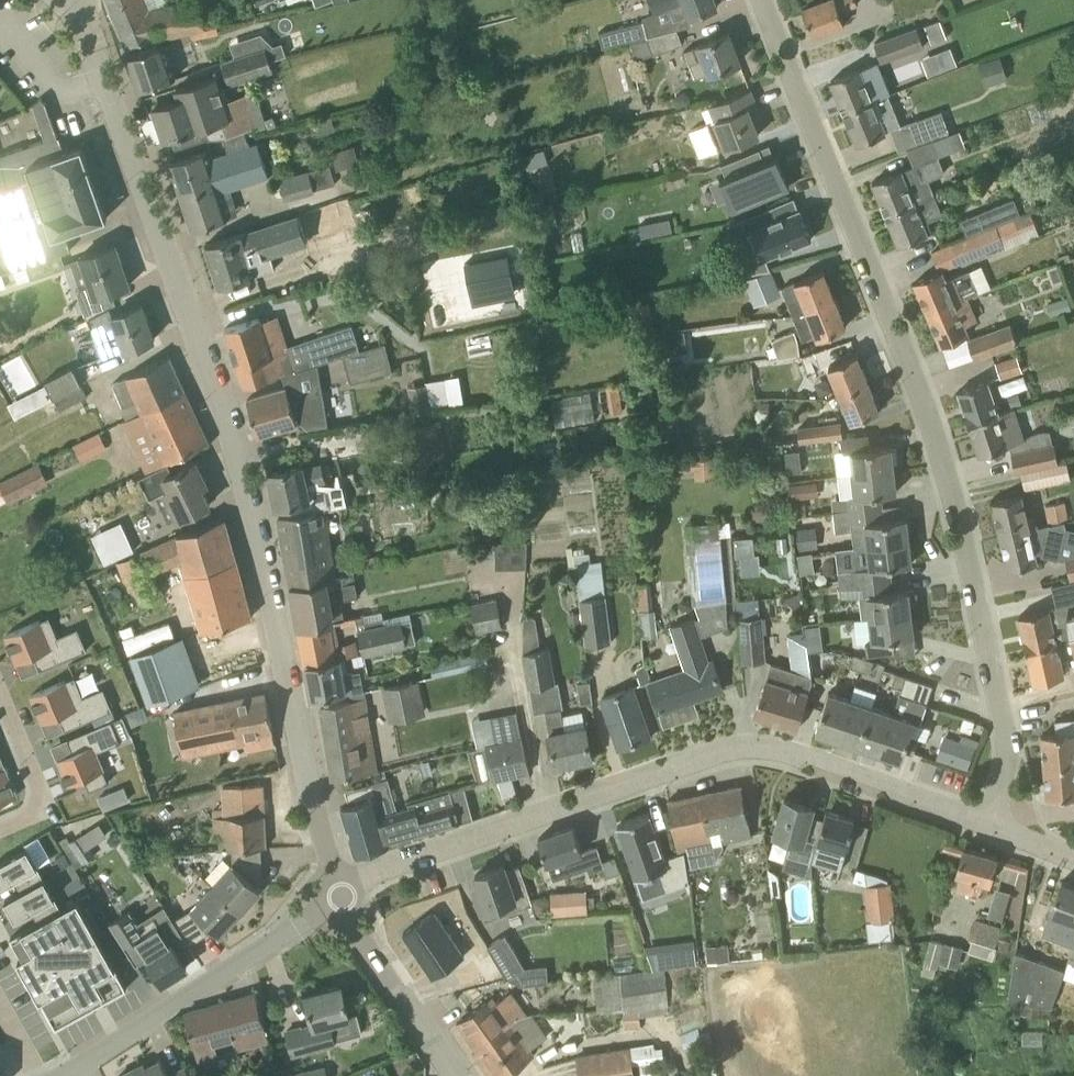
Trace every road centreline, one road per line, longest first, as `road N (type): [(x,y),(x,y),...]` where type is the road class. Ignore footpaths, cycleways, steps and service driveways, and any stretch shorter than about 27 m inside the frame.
road 1 (unclassified): [(340,901),(225,424),(79,0)]
road 2 (residential): [(1032,839),(1002,614),(961,458),(764,0)]
road 3 (residential): [(340,901),(425,853),(731,748),(801,753),(1032,839)]
road 4 (residential): [(84,1063),(340,901)]
road 5 (unclassified): [(454,1075),(340,901)]
road 6 (residential): [(0,833),(50,812),(0,695)]

